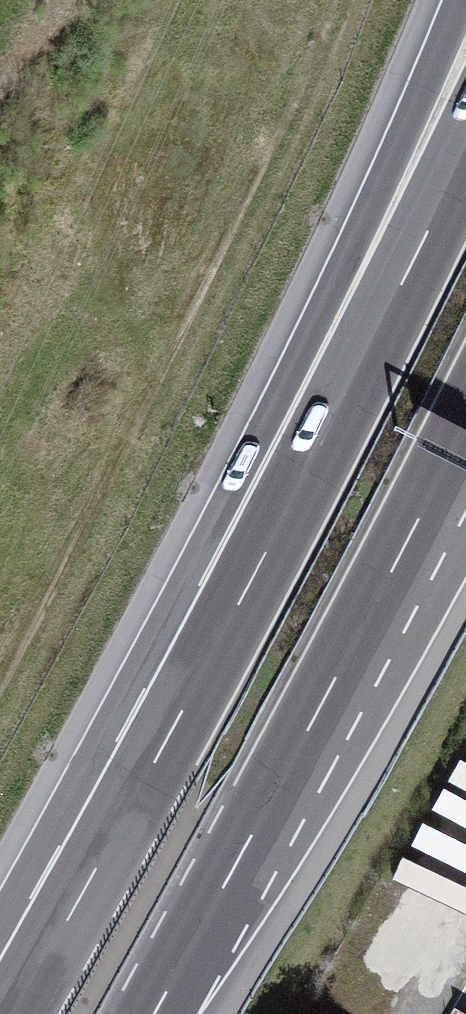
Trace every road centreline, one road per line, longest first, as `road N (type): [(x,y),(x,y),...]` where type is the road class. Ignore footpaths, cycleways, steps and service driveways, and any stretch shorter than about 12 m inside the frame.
road 1 (motorway): [(458,0),(193,647)]
road 2 (motorway): [(159,1013),(465,471)]
road 3 (motorway): [(465,130),(193,647)]
road 4 (motorway): [(193,647),(0,995)]

